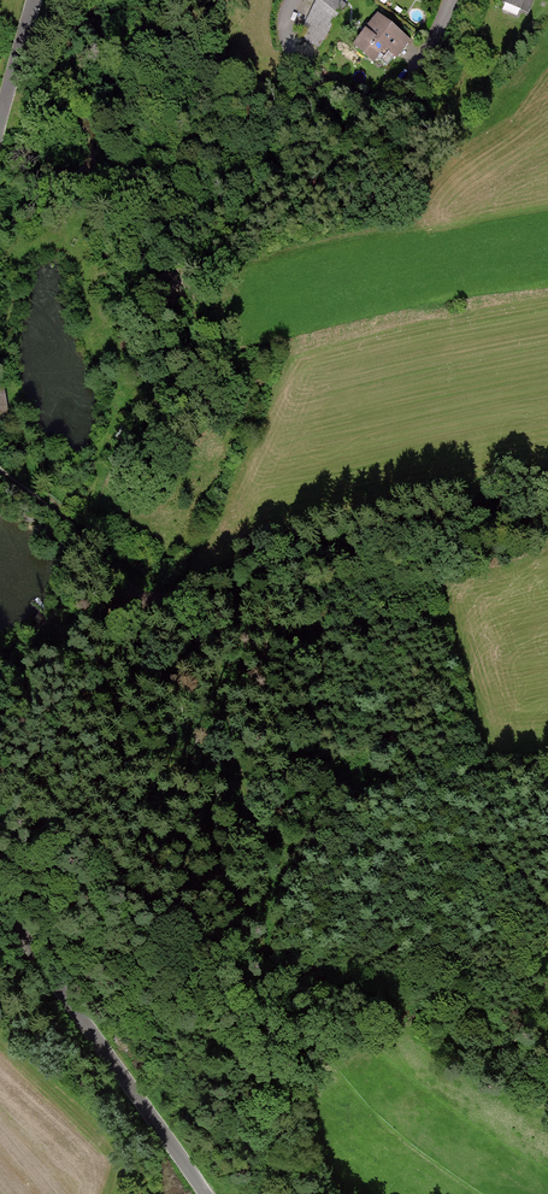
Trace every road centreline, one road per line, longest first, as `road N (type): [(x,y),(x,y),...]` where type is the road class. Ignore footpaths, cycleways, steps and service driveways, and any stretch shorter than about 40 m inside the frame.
road 1 (track): [(0,470),(203,628),(224,675),(239,778),(257,819),(293,846),(345,857),(539,844)]
road 2 (unclassified): [(0,907),(205,1193)]
road 3 (residential): [(292,0),(290,43),(308,74),(379,101),(401,92),(420,68),(452,0)]
road 4 (unclassified): [(33,0),(0,120)]

